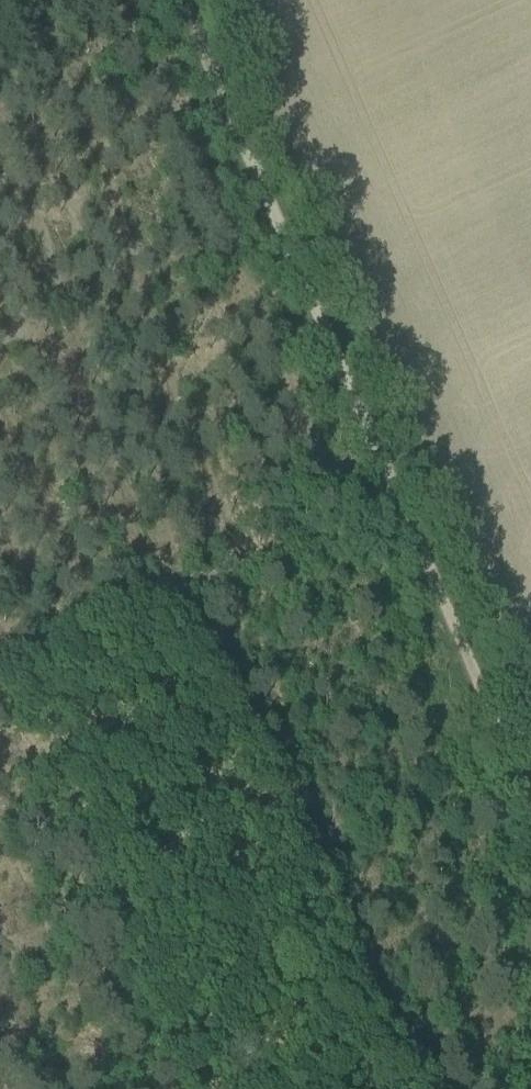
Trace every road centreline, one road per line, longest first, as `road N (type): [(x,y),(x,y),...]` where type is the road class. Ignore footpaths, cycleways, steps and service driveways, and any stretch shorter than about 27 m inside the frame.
road 1 (track): [(191,0),(414,529)]
road 2 (track): [(0,695),(414,529)]
road 3 (track): [(414,529),(530,799)]

